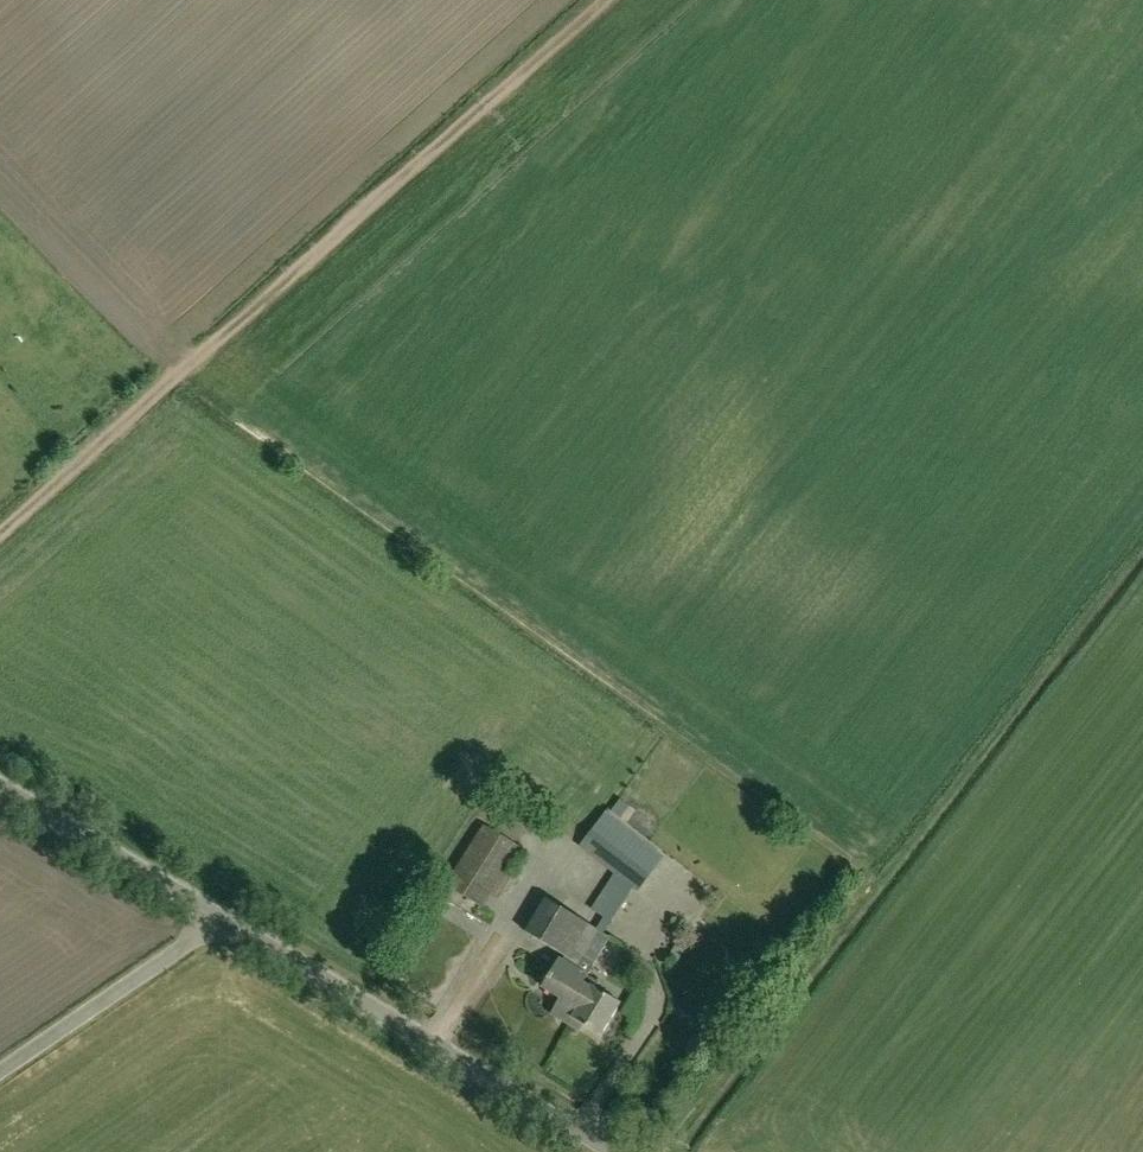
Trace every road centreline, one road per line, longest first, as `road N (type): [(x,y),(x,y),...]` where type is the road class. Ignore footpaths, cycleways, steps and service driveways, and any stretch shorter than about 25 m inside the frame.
road 1 (unclassified): [(588,1151),(0,793)]

